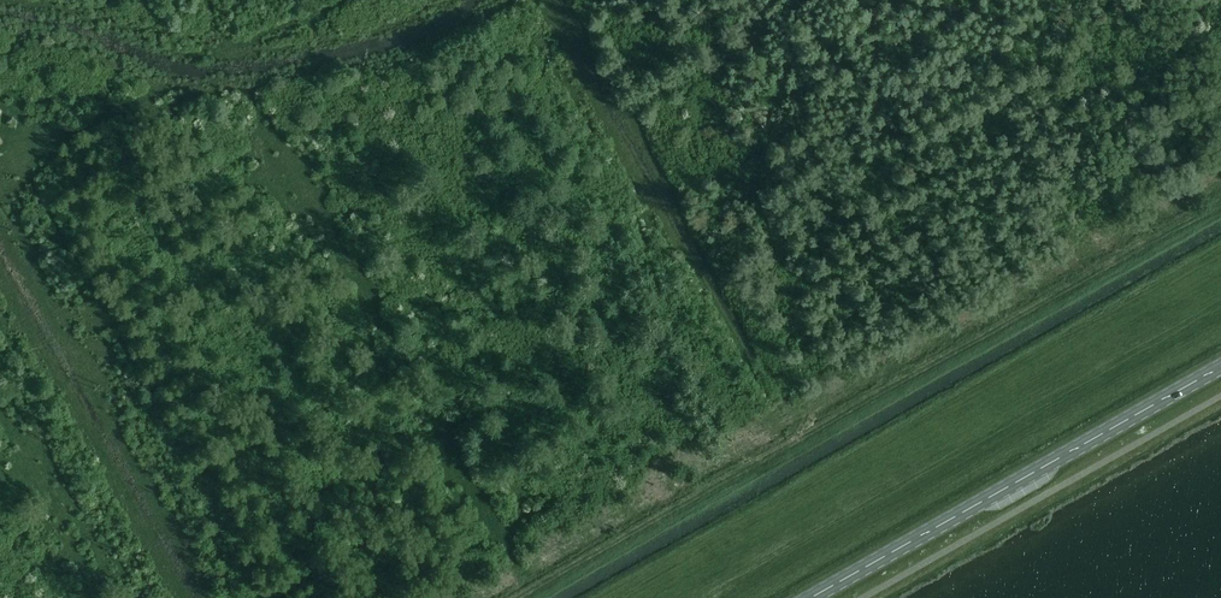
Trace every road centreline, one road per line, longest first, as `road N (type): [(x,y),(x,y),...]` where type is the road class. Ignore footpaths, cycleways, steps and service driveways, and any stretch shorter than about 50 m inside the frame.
road 1 (primary): [(825,597),(1220,371)]

